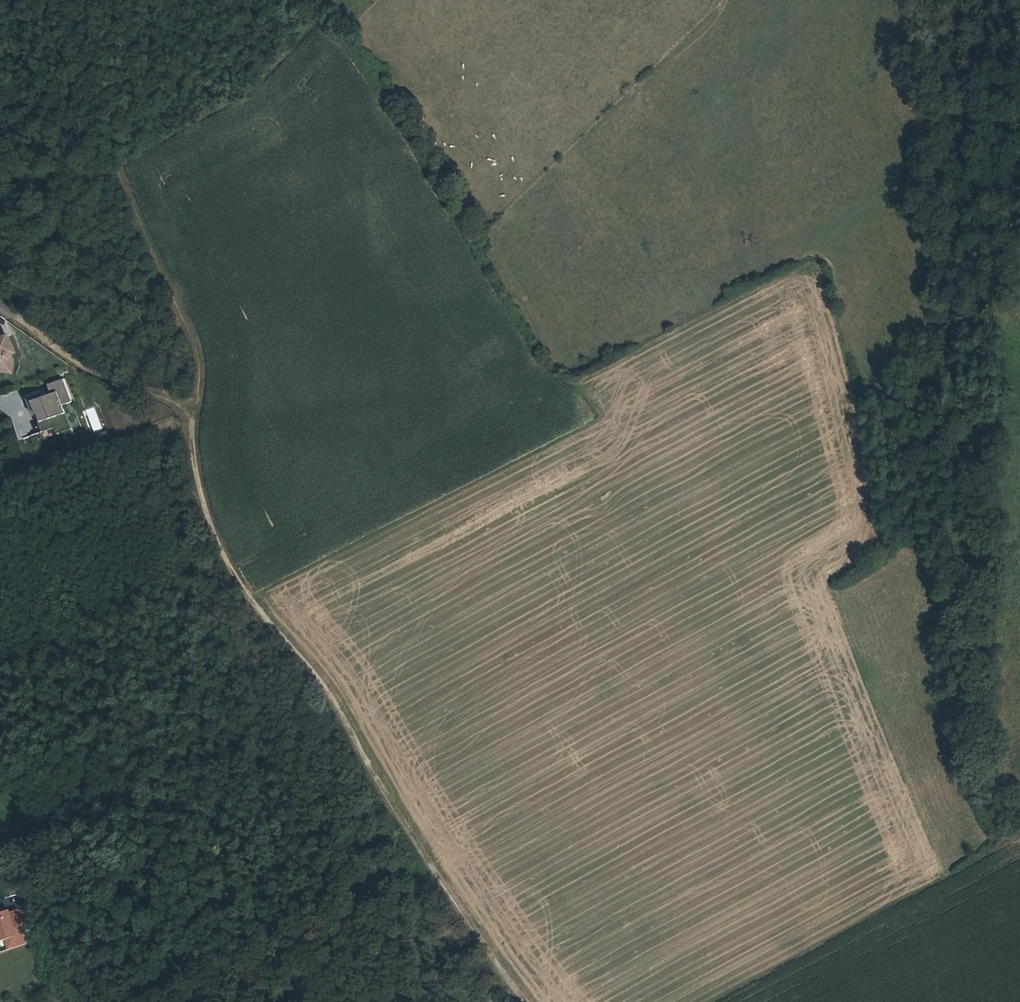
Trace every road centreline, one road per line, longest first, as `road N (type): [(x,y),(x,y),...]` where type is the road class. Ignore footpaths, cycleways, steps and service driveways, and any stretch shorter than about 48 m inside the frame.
road 1 (track): [(0,310),(103,377),(165,396),(184,414),(187,467),(217,544),(530,1001)]
road 2 (track): [(184,414),(196,368),(185,324),(55,0)]

